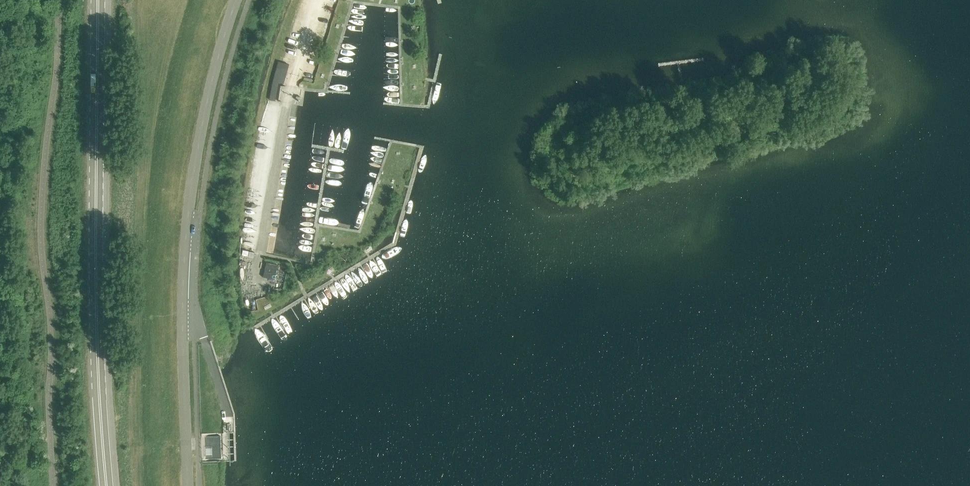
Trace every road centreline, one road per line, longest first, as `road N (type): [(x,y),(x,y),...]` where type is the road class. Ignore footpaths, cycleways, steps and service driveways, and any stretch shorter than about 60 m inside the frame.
road 1 (unclassified): [(187,485),(181,327),(189,192),(236,0)]
road 2 (primary): [(109,485),(99,392),(98,0)]

